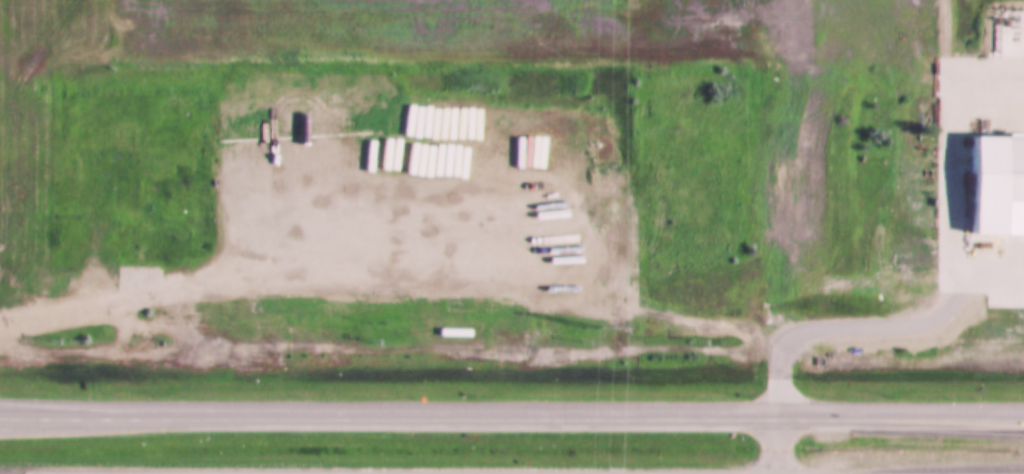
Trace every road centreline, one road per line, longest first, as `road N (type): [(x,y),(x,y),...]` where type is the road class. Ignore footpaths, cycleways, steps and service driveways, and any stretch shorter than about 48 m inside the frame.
road 1 (trunk): [(778,418),(0,413)]
road 2 (trunk): [(1023,418),(778,418)]

